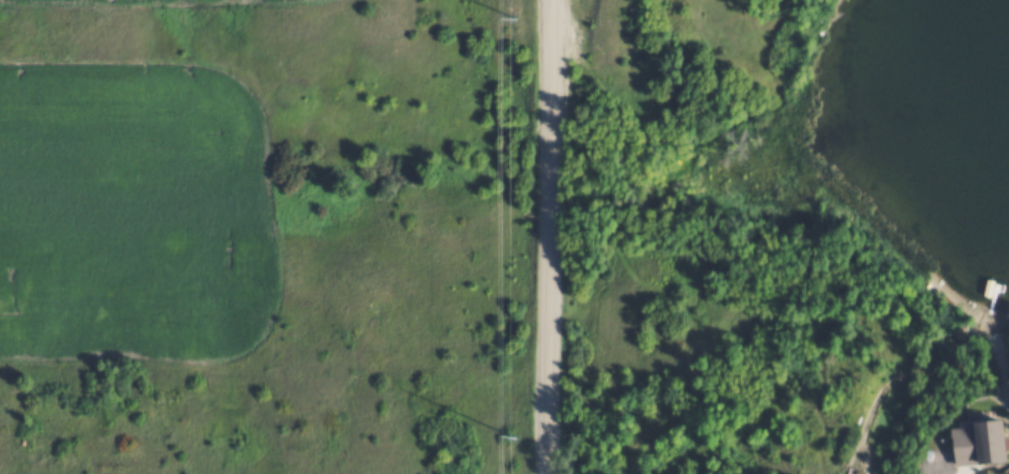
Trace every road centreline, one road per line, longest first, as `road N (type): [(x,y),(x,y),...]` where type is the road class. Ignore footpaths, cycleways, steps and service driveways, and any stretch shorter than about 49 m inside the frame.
road 1 (residential): [(543,473),(551,0)]

